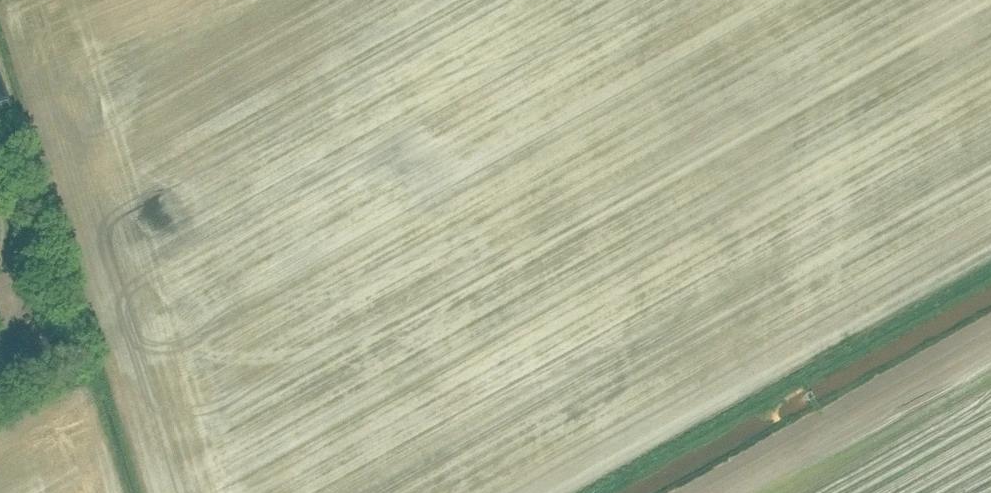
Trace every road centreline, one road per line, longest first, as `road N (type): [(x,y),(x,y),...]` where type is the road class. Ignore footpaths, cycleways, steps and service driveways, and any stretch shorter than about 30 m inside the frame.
road 1 (track): [(990,321),(685,492)]

